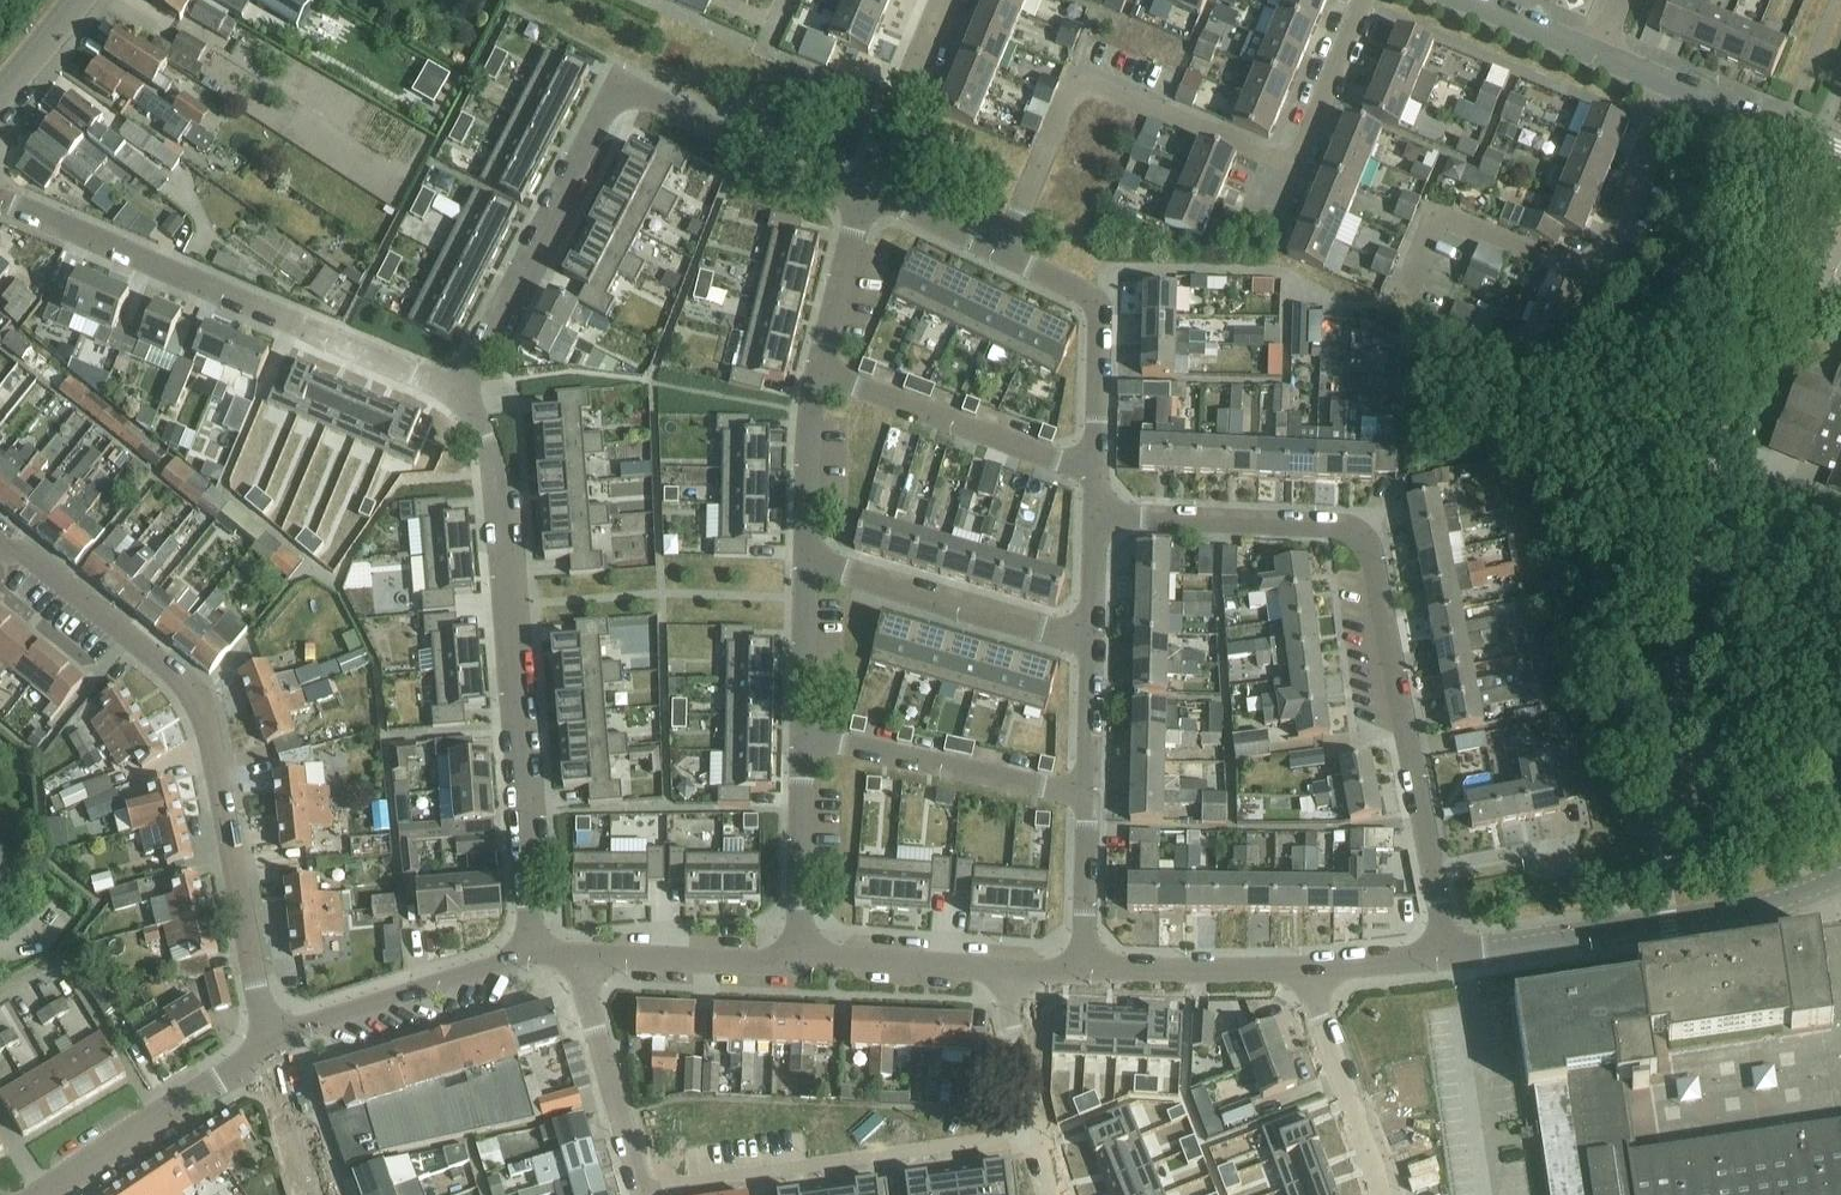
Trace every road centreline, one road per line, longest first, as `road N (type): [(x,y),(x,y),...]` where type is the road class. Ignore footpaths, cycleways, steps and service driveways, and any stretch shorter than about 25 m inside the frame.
road 1 (residential): [(1447,954),(1366,542),(1333,525),(1095,520)]
road 2 (residential): [(268,1046),(195,698),(0,535)]
road 3 (residential): [(455,390),(603,113),(621,98),(644,97),(818,181),(866,194)]
road 4 (residential): [(1004,252),(1075,88),(1095,86),(1284,162),(1301,150),(1362,0)]
road 5 (residential): [(535,955),(495,468),(486,435),(455,390)]
road 6 (residential): [(455,390),(0,199)]
road 7 (residential): [(1407,292),(1441,216),(1564,268),(1593,268),(1674,85)]
road 8 (residential): [(1840,872),(1774,902),(1665,926),(1447,954)]
road 9 (residential): [(655,1194),(1044,1141)]
road 10 (residential): [(1096,470),(818,374)]
road 11 (residential): [(1092,637),(844,572),(807,571)]
road 12 (residential): [(1089,794),(804,739)]
road 13 (residential): [(268,1046),(303,1026),(535,955)]
road 14 (residential): [(1096,470),(1098,312),(1087,295),(1004,252)]
road 15 (residential): [(43,1194),(268,1046)]
road 16 (residential): [(645,1194),(575,957)]
road 17 (residential): [(1392,1194),(1319,1017),(1314,969)]
road 18 (residential): [(1314,969),(1085,970)]
road 19 (residential): [(801,958),(575,957)]
road 20 (residential): [(801,958),(804,739)]
road 21 (residential): [(1018,968),(801,958)]
road 22 (residential): [(866,194),(951,0)]
road 23 (residential): [(807,571),(809,413),(818,374)]
road 24 (residential): [(818,374),(866,194)]
road 25 (residential): [(1840,152),(1674,85)]
road 26 (residential): [(1085,970),(1089,794)]
road 27 (residential): [(1044,1141),(1018,968)]
road 28 (residential): [(804,739),(807,571)]
road 29 (residential): [(1089,794),(1092,637)]
road 30 (residential): [(311,1194),(268,1046)]
road 31 (residential): [(1004,252),(866,194)]
road 32 (residential): [(1596,55),(1464,0)]
road 33 (residential): [(1447,954),(1314,969)]

